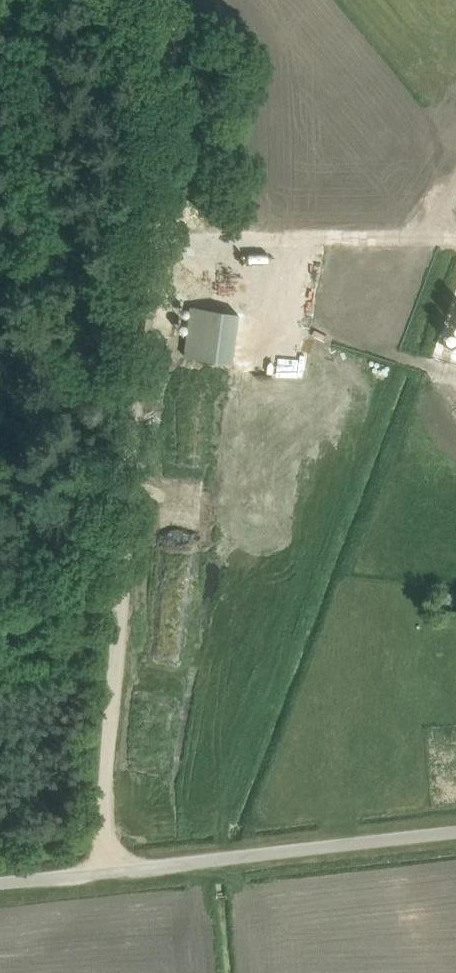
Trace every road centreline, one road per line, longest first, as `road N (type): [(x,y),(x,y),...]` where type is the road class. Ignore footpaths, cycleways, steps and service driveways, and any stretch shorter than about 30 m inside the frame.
road 1 (track): [(107,871),(116,597),(144,276)]
road 2 (unclassified): [(0,883),(455,835)]
road 3 (track): [(168,0),(144,276)]
road 4 (track): [(455,238),(229,242)]
road 5 (track): [(144,276),(0,254)]

